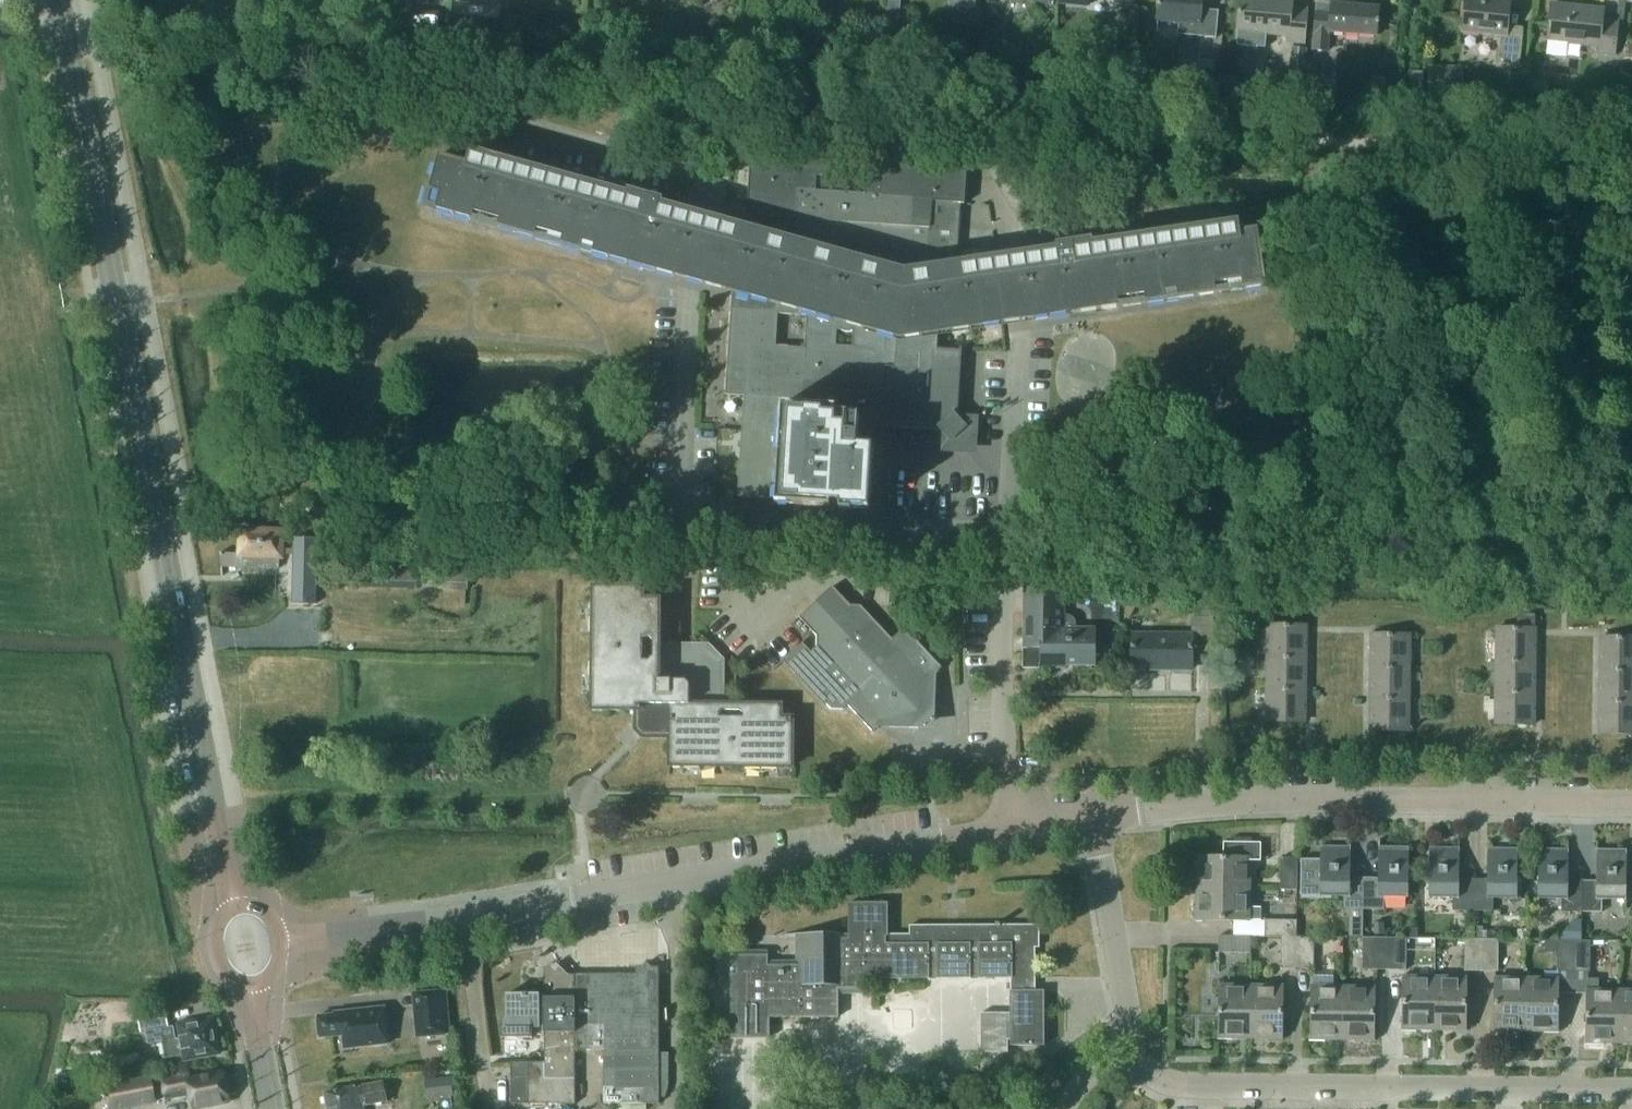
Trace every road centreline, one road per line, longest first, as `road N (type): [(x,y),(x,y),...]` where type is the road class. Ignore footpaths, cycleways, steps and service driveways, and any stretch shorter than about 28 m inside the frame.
road 1 (primary): [(236,905),(61,0)]
road 2 (residential): [(1093,817),(1315,799),(1631,803)]
road 3 (residential): [(1631,1095),(1179,1085),(1153,1077),(1136,1057)]
road 4 (residential): [(1006,819),(1004,524),(1025,336)]
road 5 (residential): [(672,882),(1006,819)]
road 6 (residential): [(1136,1057),(1093,817)]
road 7 (residential): [(671,1108),(672,882)]
road 8 (residential): [(466,916),(672,882)]
road 9 (residential): [(466,916),(484,1071),(499,1108)]
road 10 (residential): [(283,940),(466,916)]
road 11 (primary): [(274,1108),(251,983)]

